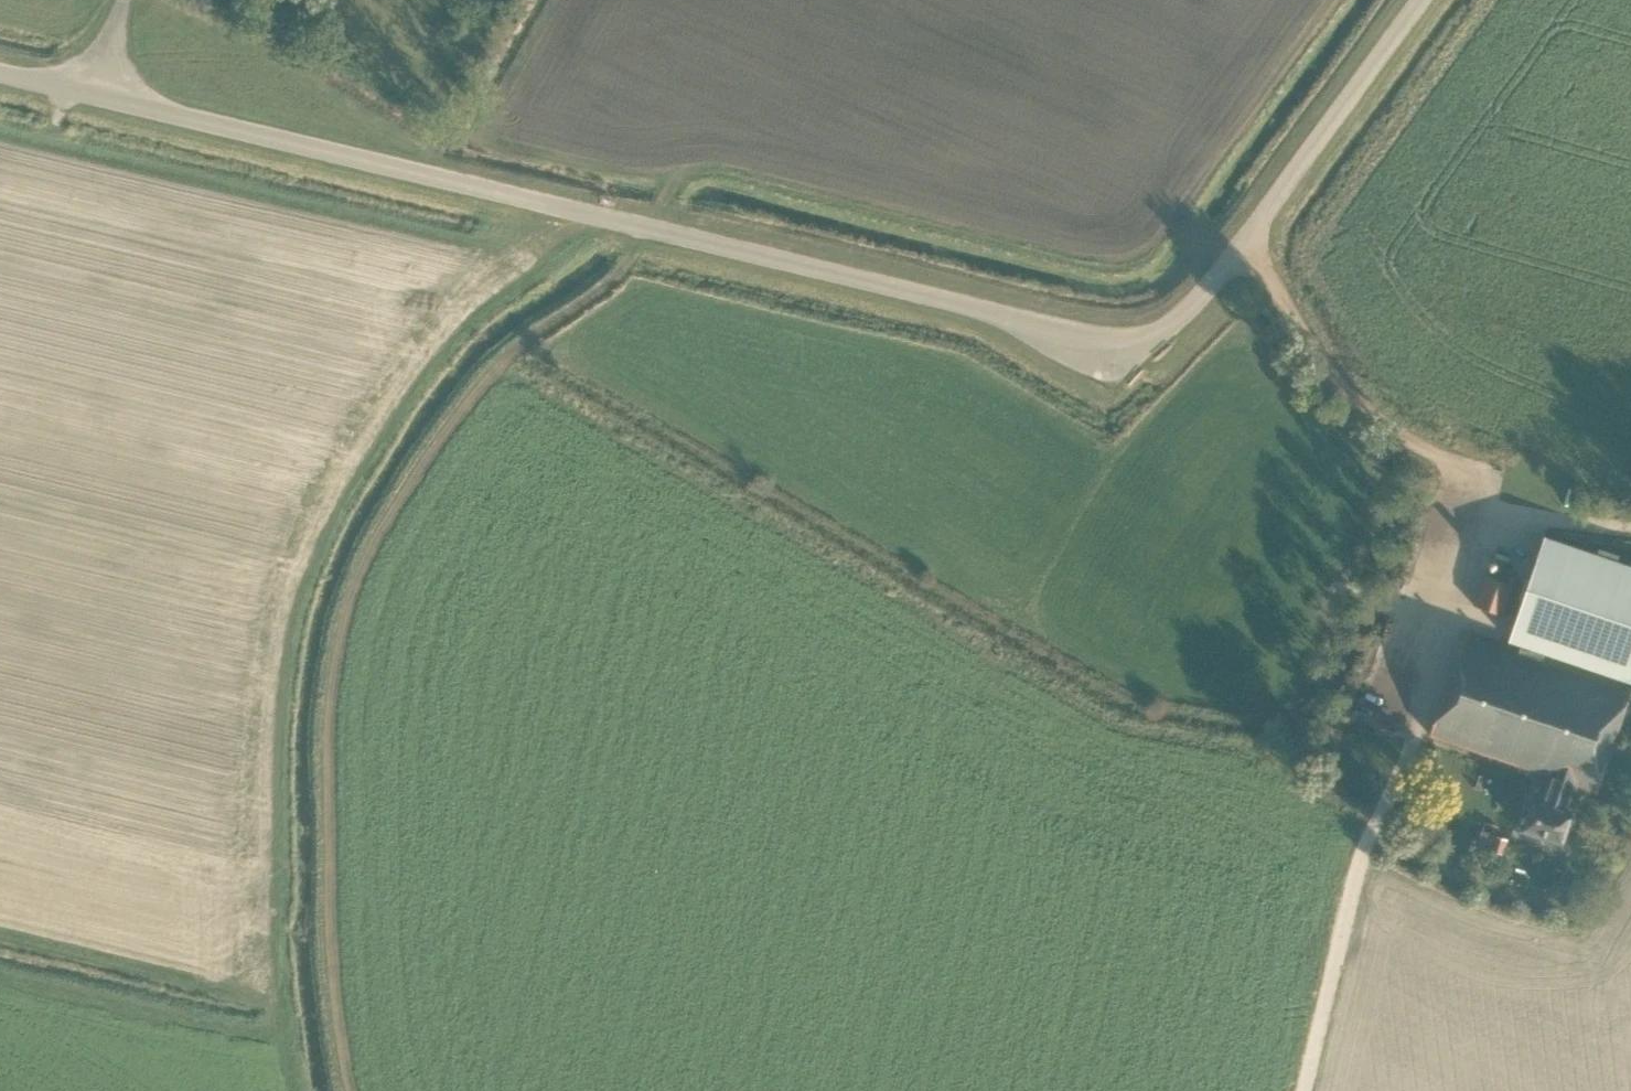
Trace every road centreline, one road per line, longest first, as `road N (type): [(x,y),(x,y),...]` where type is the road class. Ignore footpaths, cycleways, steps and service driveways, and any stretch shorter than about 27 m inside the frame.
road 1 (unclassified): [(1122,348),(1089,348),(983,309),(0,70)]
road 2 (unclassified): [(1420,0),(1241,244)]
road 3 (unclassified): [(1122,348),(1162,334),(1241,244)]

